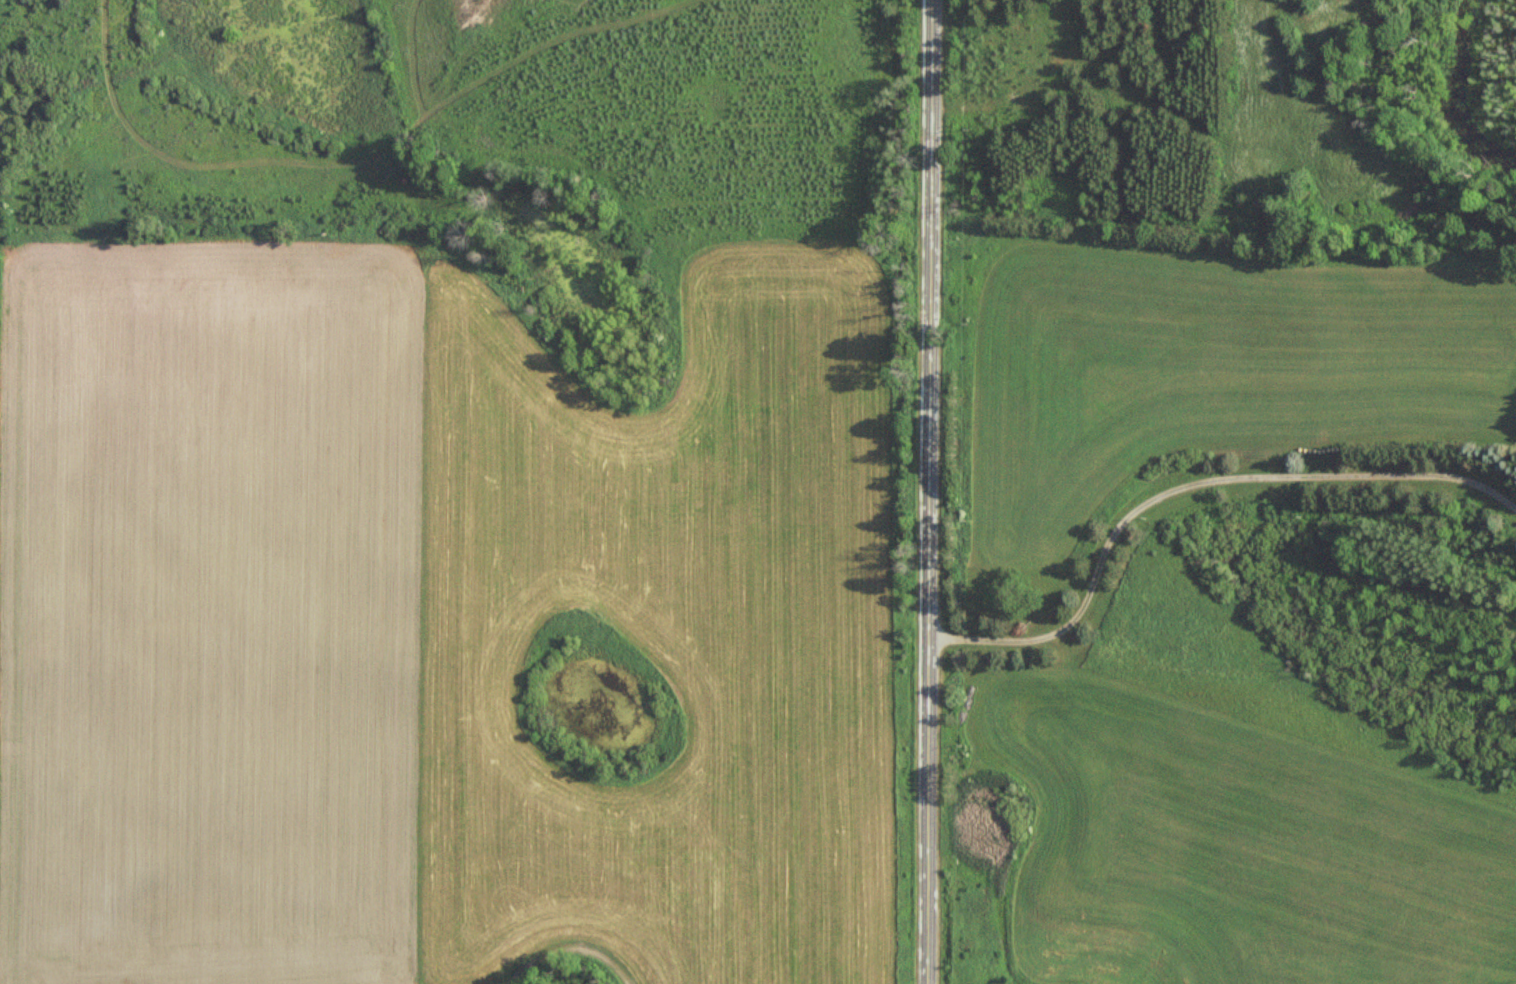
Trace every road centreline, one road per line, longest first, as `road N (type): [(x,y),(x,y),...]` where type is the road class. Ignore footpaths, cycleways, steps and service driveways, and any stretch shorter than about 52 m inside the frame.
road 1 (tertiary): [(928,983),(932,0)]

